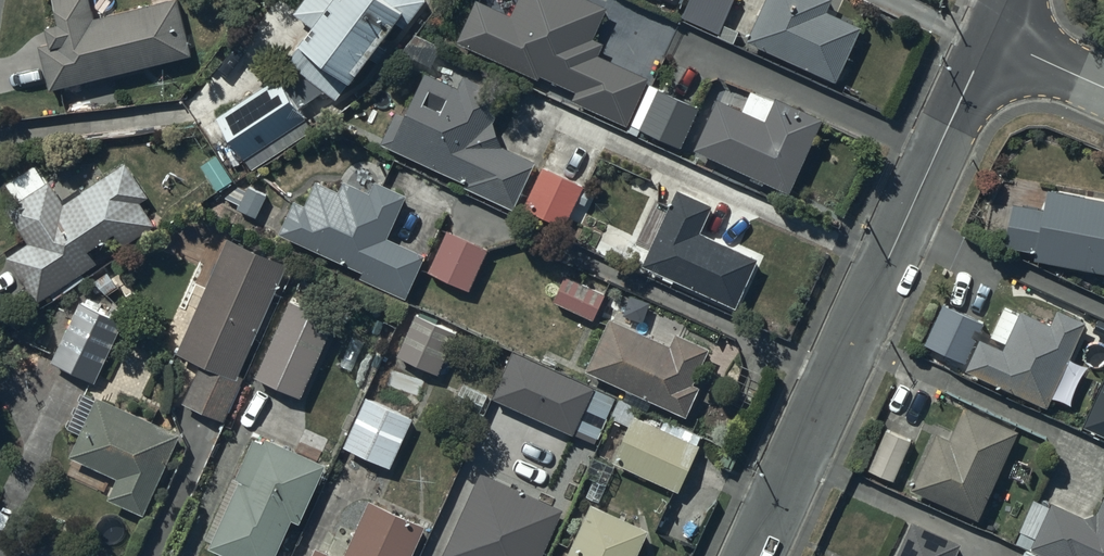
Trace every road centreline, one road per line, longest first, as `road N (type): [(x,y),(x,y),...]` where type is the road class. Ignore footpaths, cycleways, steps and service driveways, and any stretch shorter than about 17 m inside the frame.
road 1 (tertiary): [(988,35),(753,555)]
road 2 (tertiary): [(988,35),(1103,88)]

